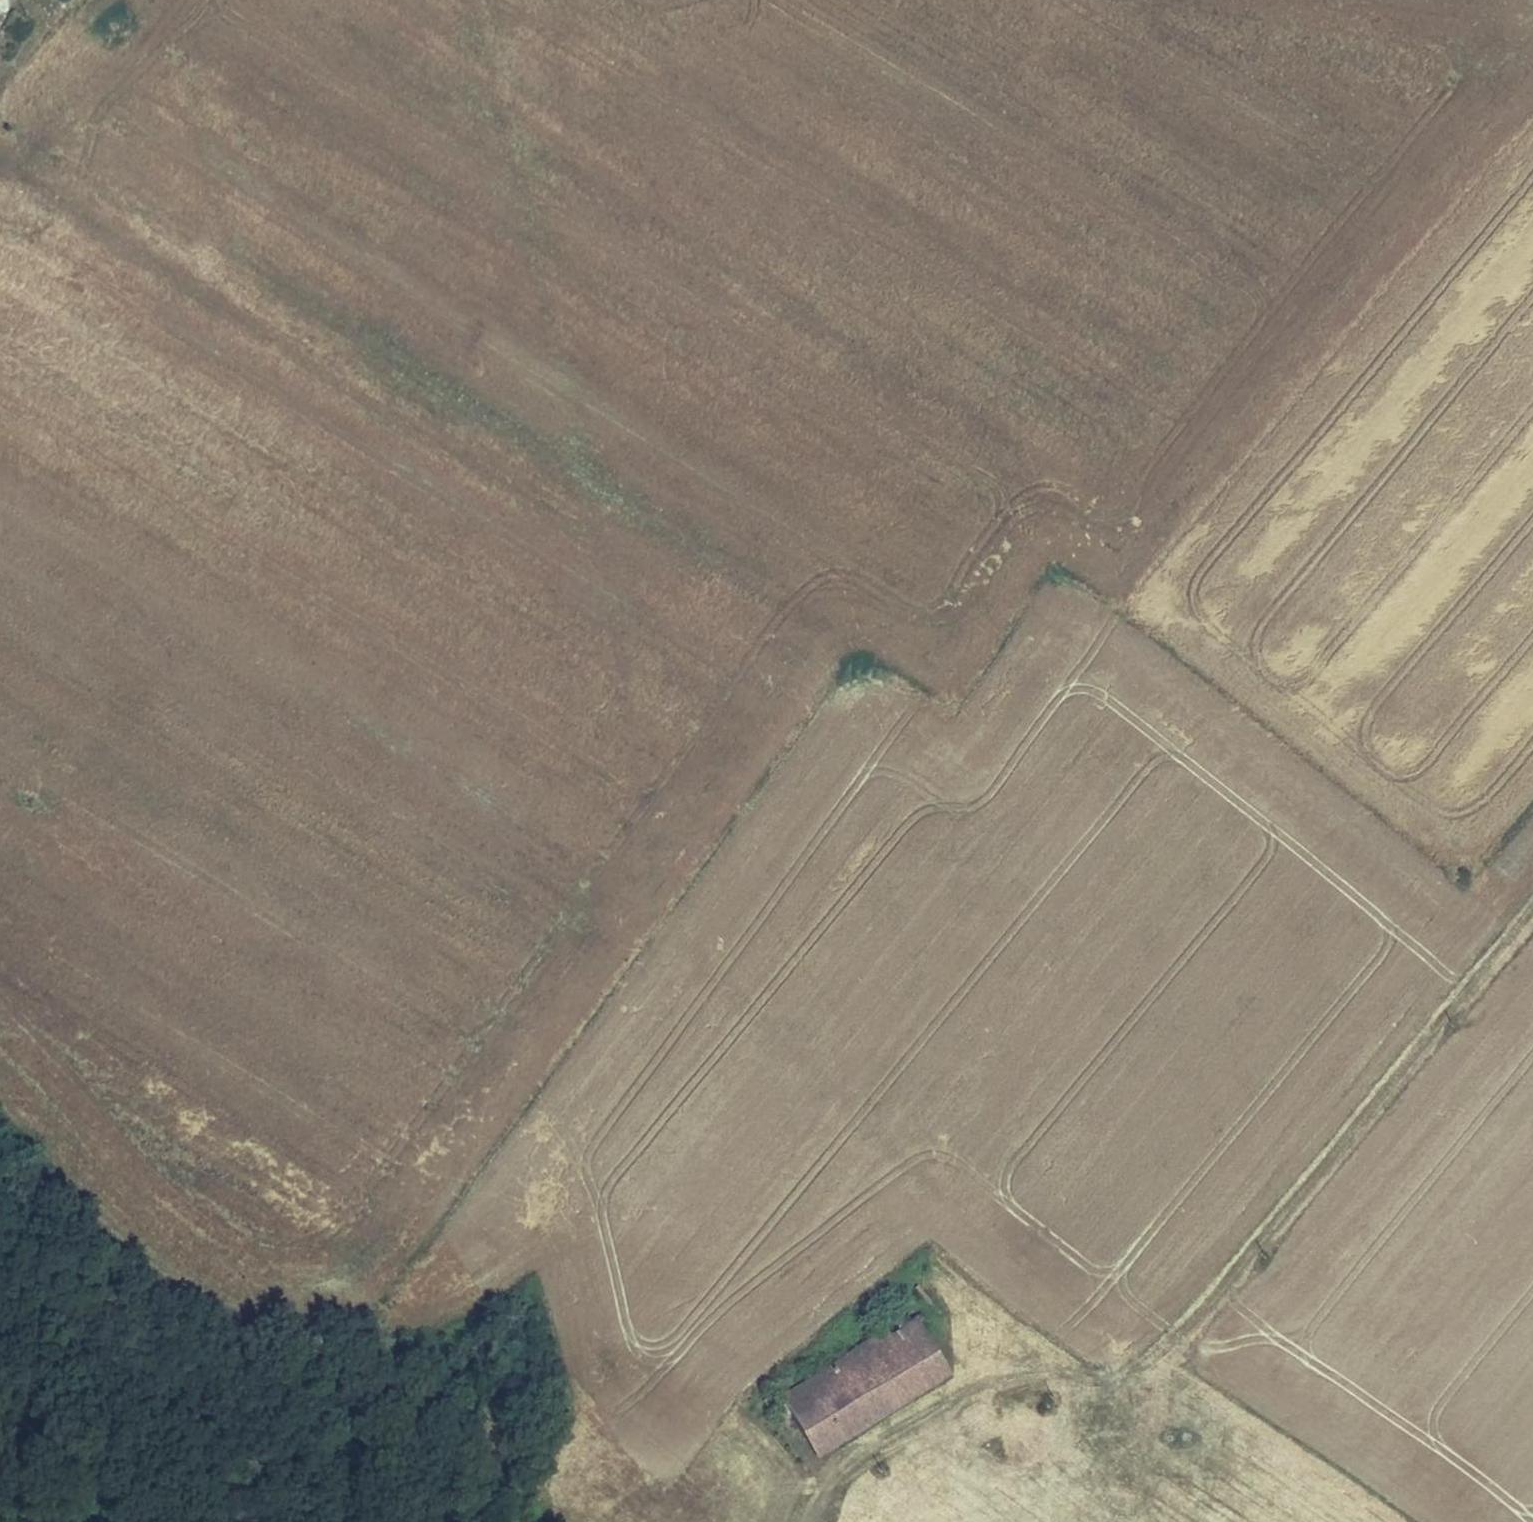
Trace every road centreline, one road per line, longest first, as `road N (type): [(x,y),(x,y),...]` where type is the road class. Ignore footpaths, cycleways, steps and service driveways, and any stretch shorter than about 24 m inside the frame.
road 1 (track): [(810,1521),(841,1472),(992,1380),(1099,1374),(1171,1338),(1532,908)]

